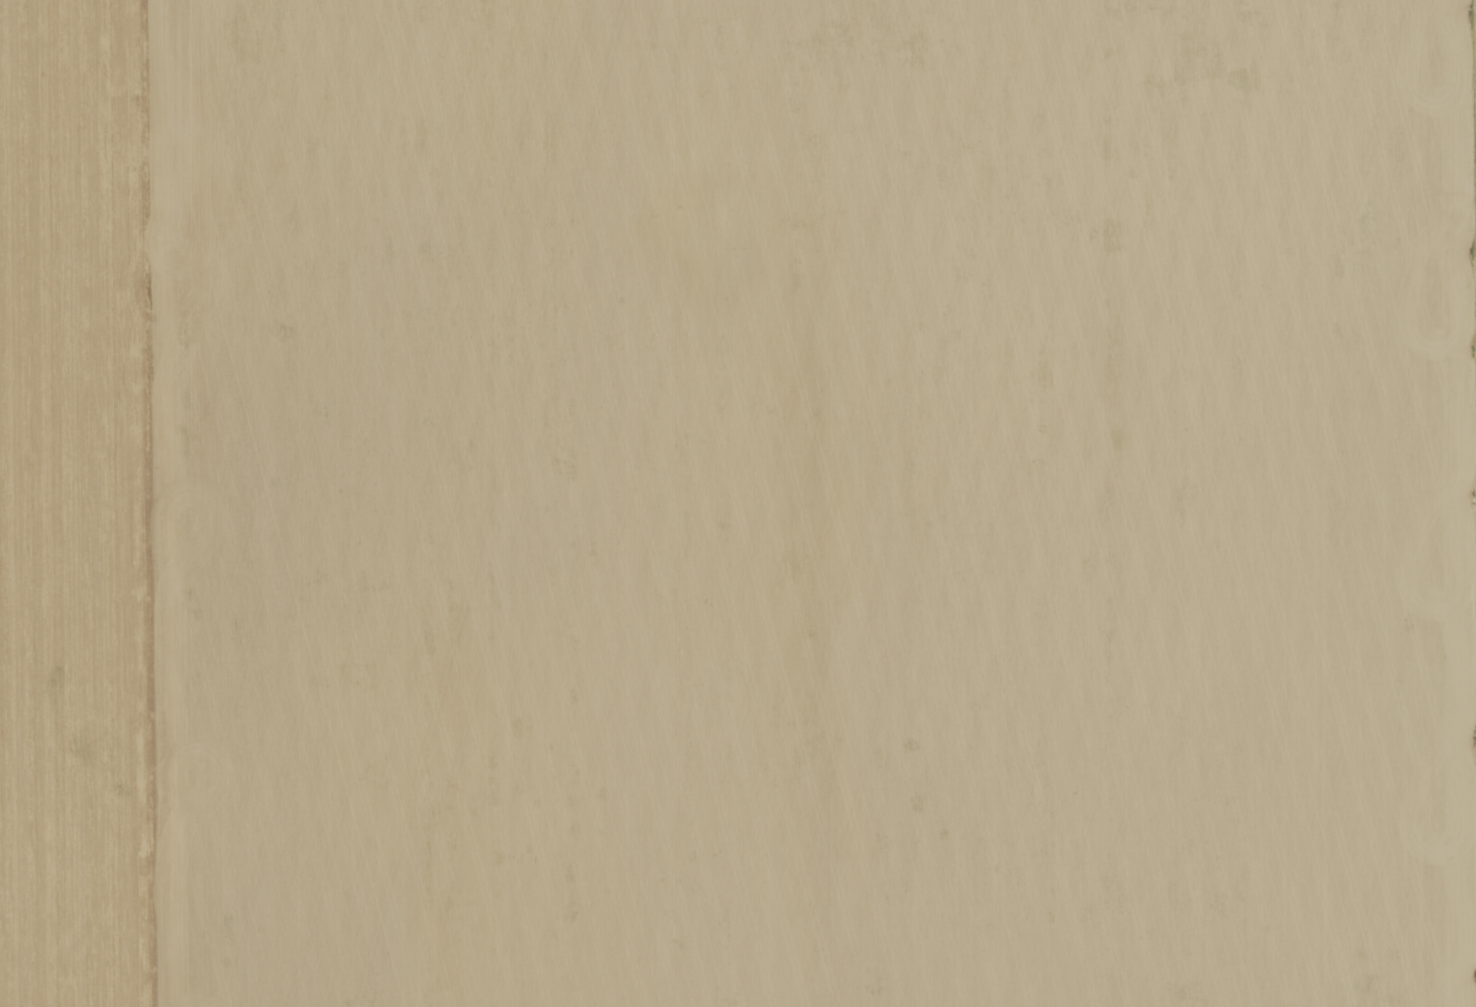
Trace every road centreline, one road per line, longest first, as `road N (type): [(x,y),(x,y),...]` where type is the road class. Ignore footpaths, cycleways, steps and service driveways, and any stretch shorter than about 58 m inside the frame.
road 1 (residential): [(739,1006),(729,316)]

